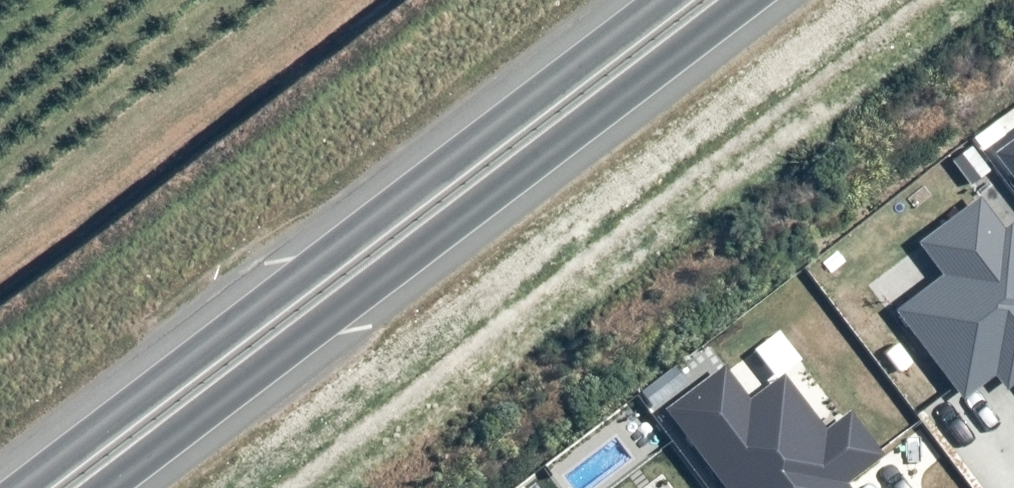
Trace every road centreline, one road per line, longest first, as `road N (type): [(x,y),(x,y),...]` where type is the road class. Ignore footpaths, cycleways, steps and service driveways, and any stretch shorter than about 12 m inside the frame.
road 1 (trunk): [(16,487),(659,0)]
road 2 (trunk): [(752,0),(110,487)]

